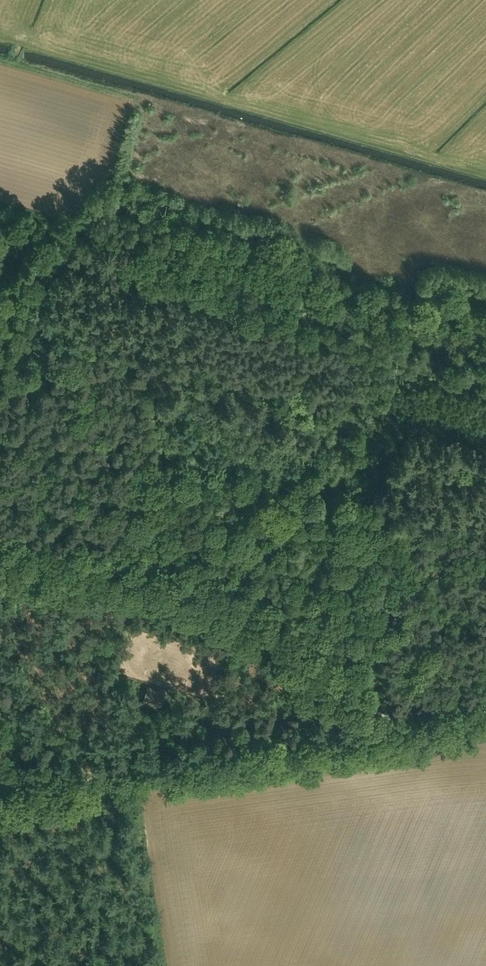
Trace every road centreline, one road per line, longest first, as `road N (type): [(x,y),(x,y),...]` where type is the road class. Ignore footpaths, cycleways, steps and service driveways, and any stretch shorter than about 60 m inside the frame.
road 1 (unclassified): [(485,724),(406,734),(230,601),(0,547)]
road 2 (track): [(406,734),(0,795)]

